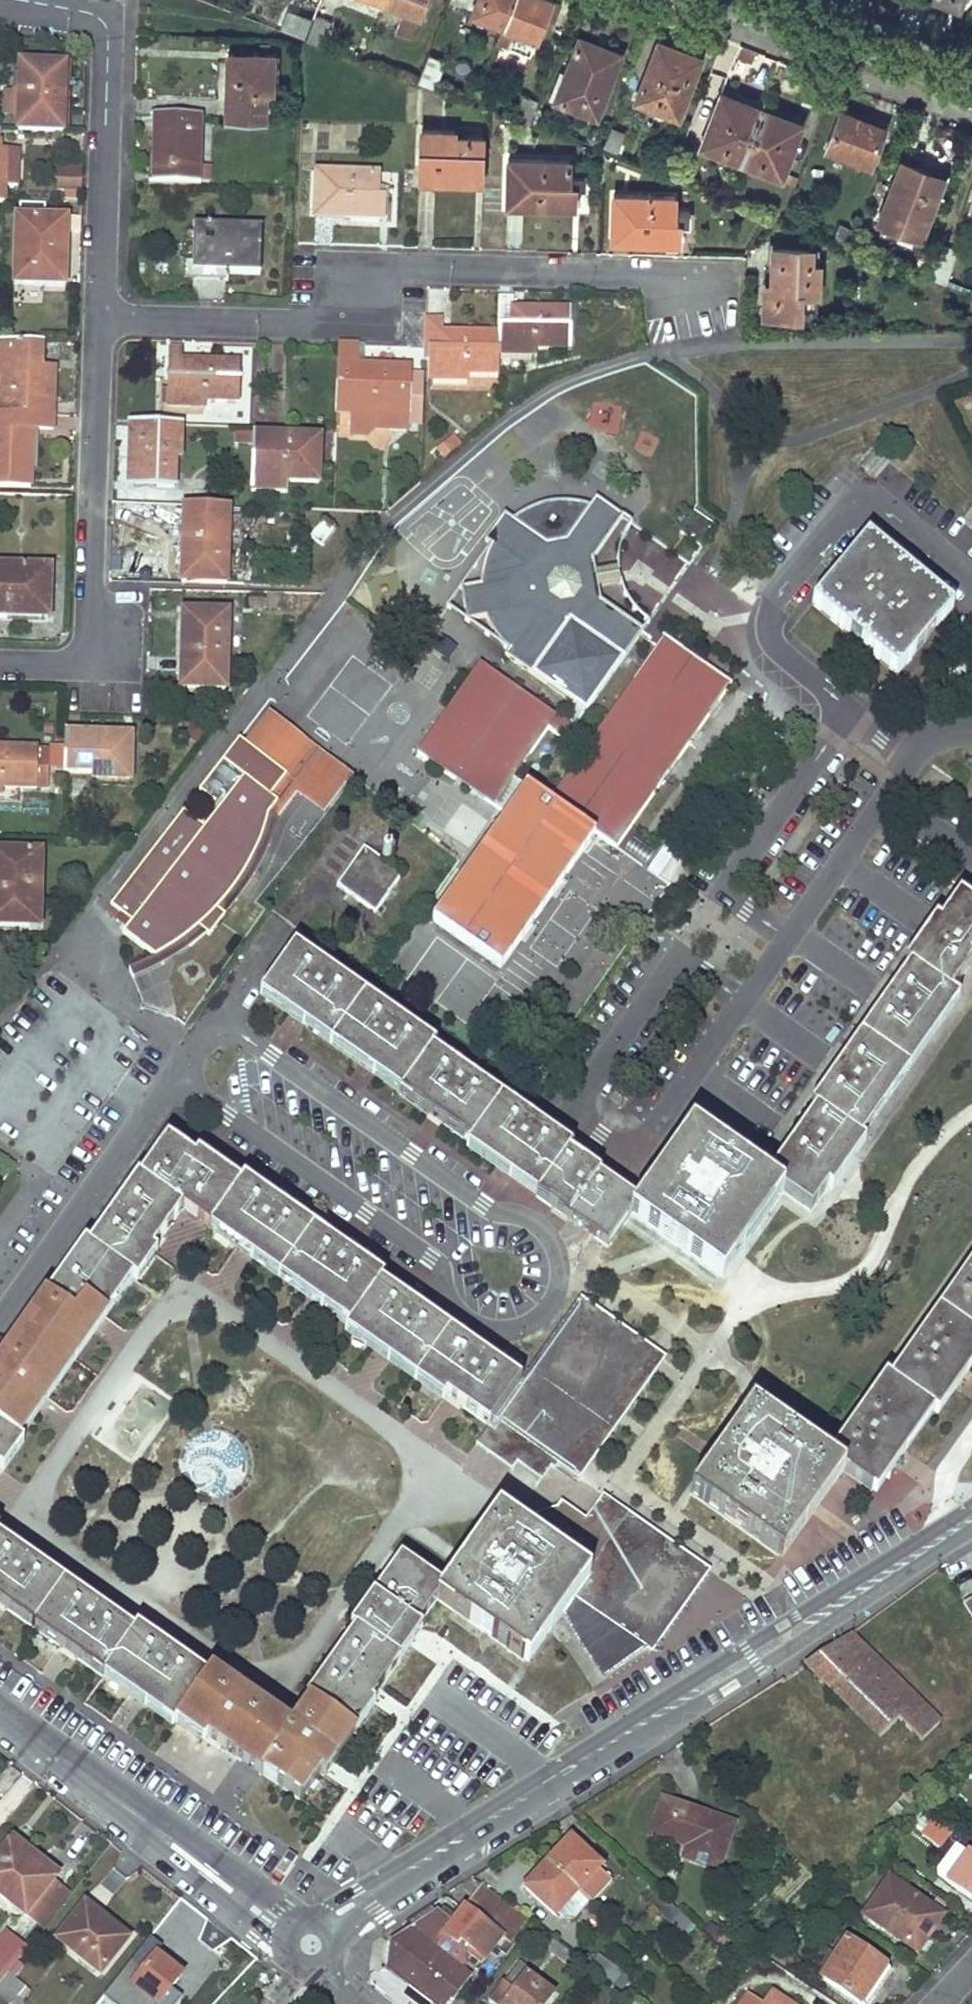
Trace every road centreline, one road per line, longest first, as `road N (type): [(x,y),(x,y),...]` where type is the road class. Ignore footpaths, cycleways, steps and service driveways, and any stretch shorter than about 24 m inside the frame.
road 1 (residential): [(175,1076),(431,1258),(472,1322),(512,1329),(550,1302),(561,1271),(547,1231),(481,1204),(216,1016)]
road 2 (residential): [(22,0),(90,12),(105,23),(110,42),(93,585),(89,635),(77,652),(60,662),(0,661)]
road 3 (tertiary): [(311,1943),(971,1518)]
road 4 (residential): [(971,587),(886,512),(861,507),(842,513),(775,595),(769,617),(785,656),(850,715),(913,752)]
road 5 (residential): [(913,752),(633,1150)]
road 6 (tertiary): [(0,1718),(311,1943)]
road 7 (residential): [(0,1323),(175,1076)]
road 8 (secondary): [(726,0),(971,92)]

